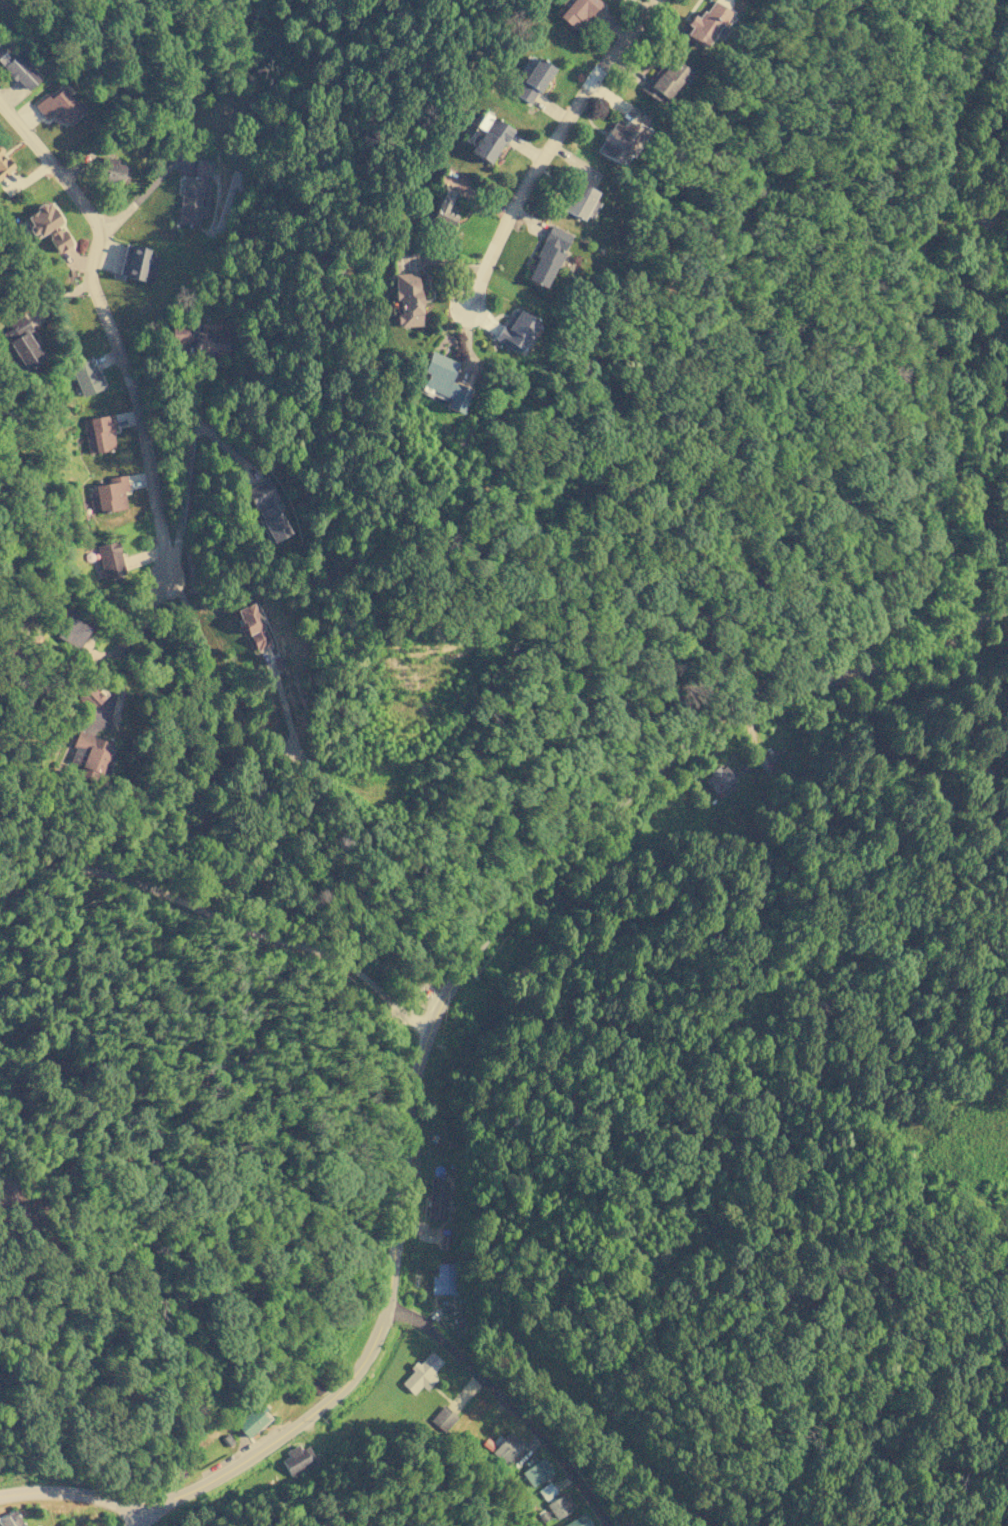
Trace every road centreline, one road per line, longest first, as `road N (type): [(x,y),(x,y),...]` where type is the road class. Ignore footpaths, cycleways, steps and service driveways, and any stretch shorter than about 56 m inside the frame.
road 1 (residential): [(0,1498),(80,1498),(141,1511),(206,1483),(318,1411),(362,1370),(386,1322),(414,1079),(432,1021),(478,946),(542,872),(718,728),(1007,601)]
road 2 (residential): [(1002,0),(931,238),(952,489),(932,544),(849,644),(830,682)]
road 3 (residential): [(0,109),(104,235),(93,284),(137,401),(169,585)]
road 4 (residential): [(660,0),(568,113),(468,310)]
road 5 (residential): [(389,1299),(572,1466),(611,1525)]

